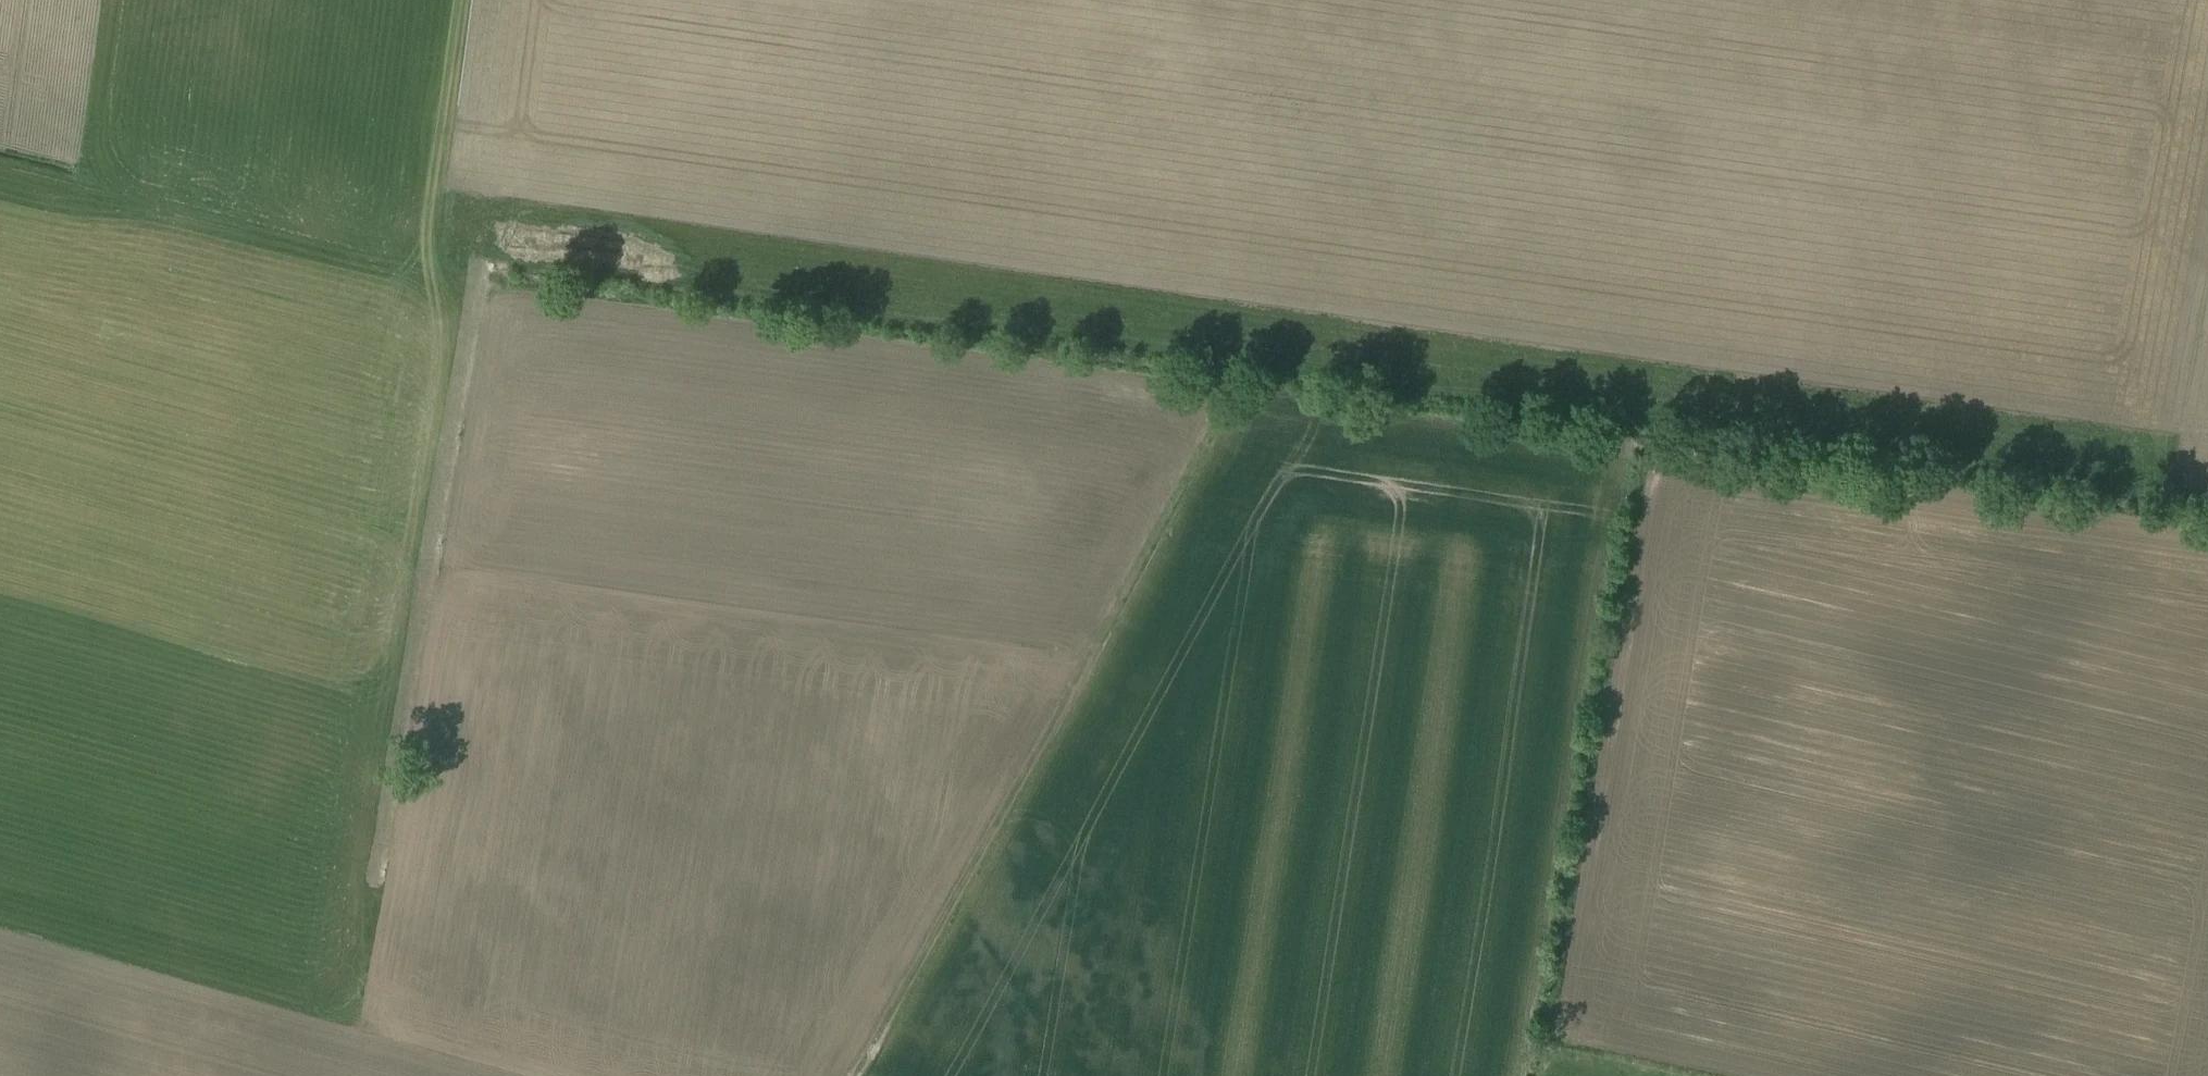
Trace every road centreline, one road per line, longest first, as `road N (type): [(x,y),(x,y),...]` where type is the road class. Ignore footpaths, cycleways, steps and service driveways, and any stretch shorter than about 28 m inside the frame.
road 1 (track): [(1227,383),(845,1075)]
road 2 (track): [(2207,502),(1642,419)]

